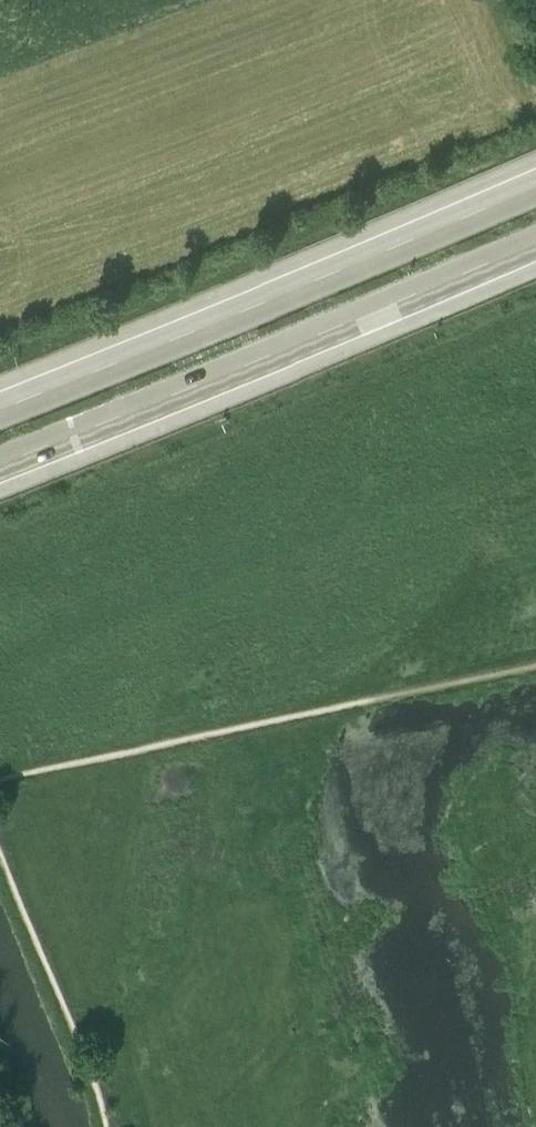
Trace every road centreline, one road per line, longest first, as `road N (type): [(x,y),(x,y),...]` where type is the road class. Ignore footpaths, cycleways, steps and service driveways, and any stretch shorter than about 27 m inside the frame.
road 1 (motorway): [(0,462),(535,241)]
road 2 (motorway): [(535,189),(0,407)]

